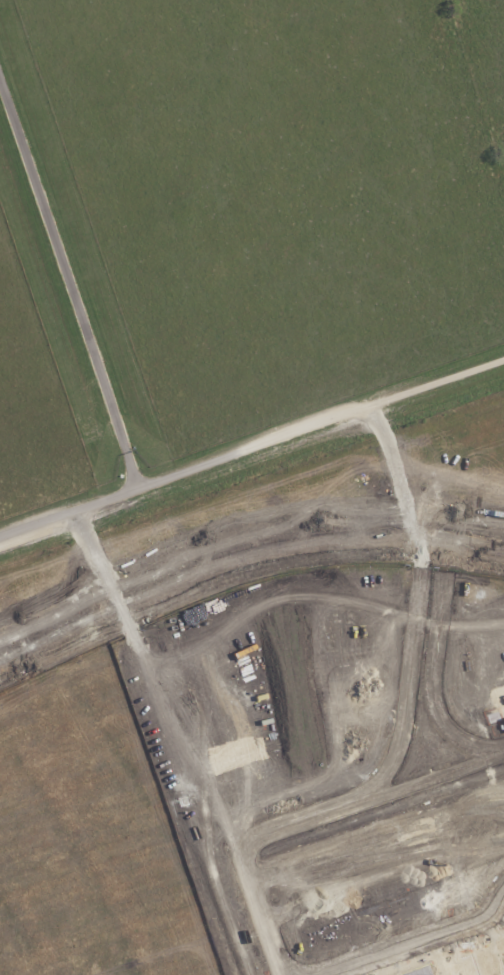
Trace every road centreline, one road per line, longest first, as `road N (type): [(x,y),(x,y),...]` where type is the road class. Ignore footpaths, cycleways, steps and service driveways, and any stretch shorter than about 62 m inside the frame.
road 1 (track): [(503,357),(143,496),(0,541)]
road 2 (residential): [(503,545),(422,535),(278,546),(145,591),(0,658)]
road 3 (track): [(0,80),(143,496)]

